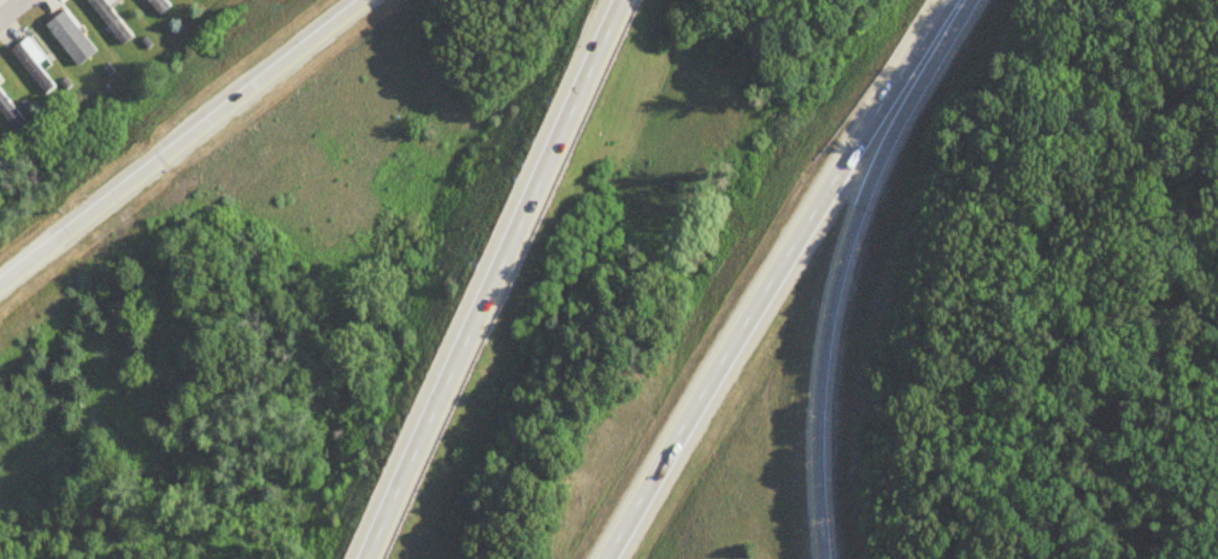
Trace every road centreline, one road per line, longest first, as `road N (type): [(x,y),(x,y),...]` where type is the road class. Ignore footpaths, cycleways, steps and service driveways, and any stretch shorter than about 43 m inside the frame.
road 1 (motorway): [(603,558),(949,0)]
road 2 (motorway): [(624,0),(371,558)]
road 3 (motorway): [(822,558),(818,389),(835,286),(877,164),(971,0)]
road 4 (motorway): [(367,0),(0,284)]

